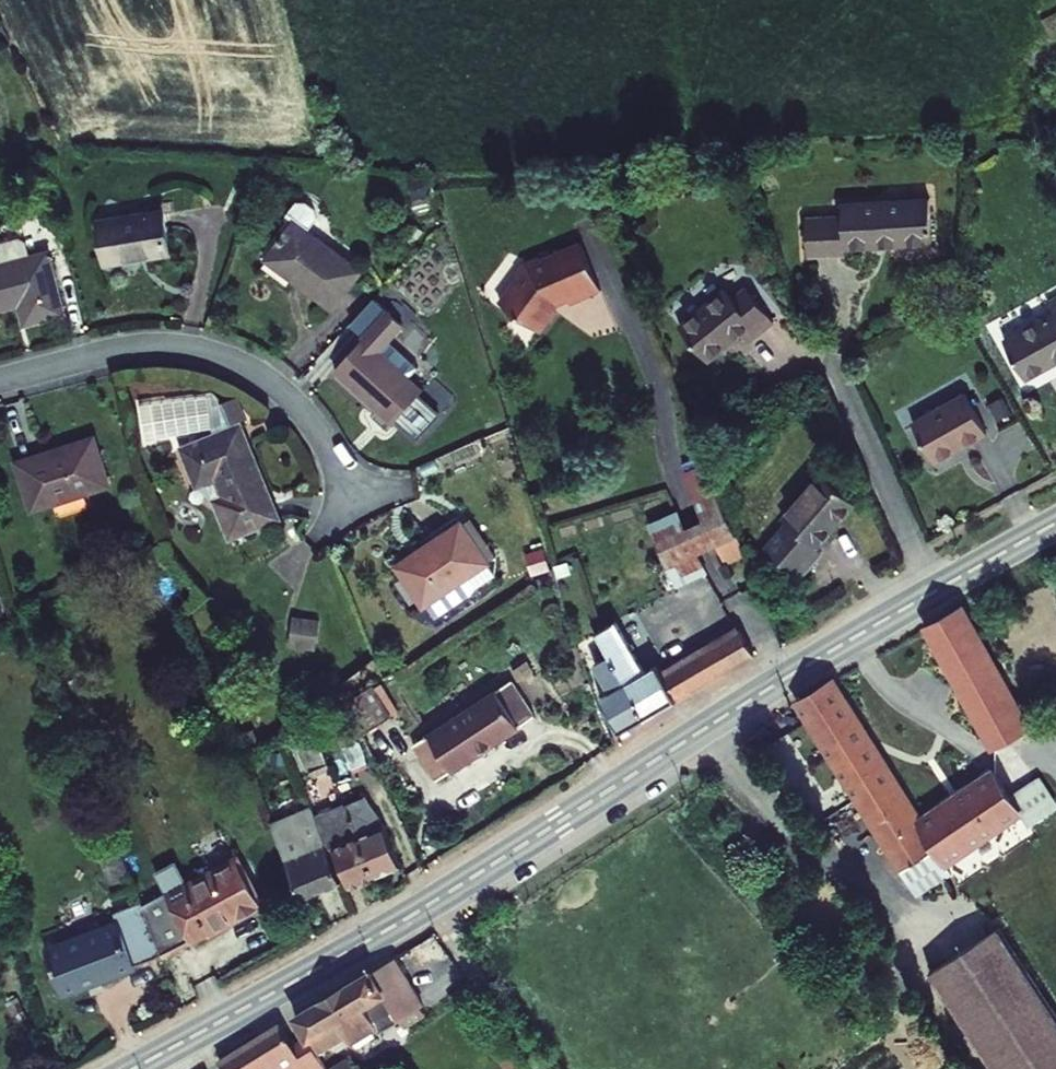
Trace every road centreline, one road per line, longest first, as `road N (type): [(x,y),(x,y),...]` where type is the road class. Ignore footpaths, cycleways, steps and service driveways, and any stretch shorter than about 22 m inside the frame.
road 1 (tertiary): [(1055,524),(785,679),(422,910),(135,1068)]
road 2 (residential): [(0,380),(132,348),(214,353),(261,373),(296,402),(366,506)]

